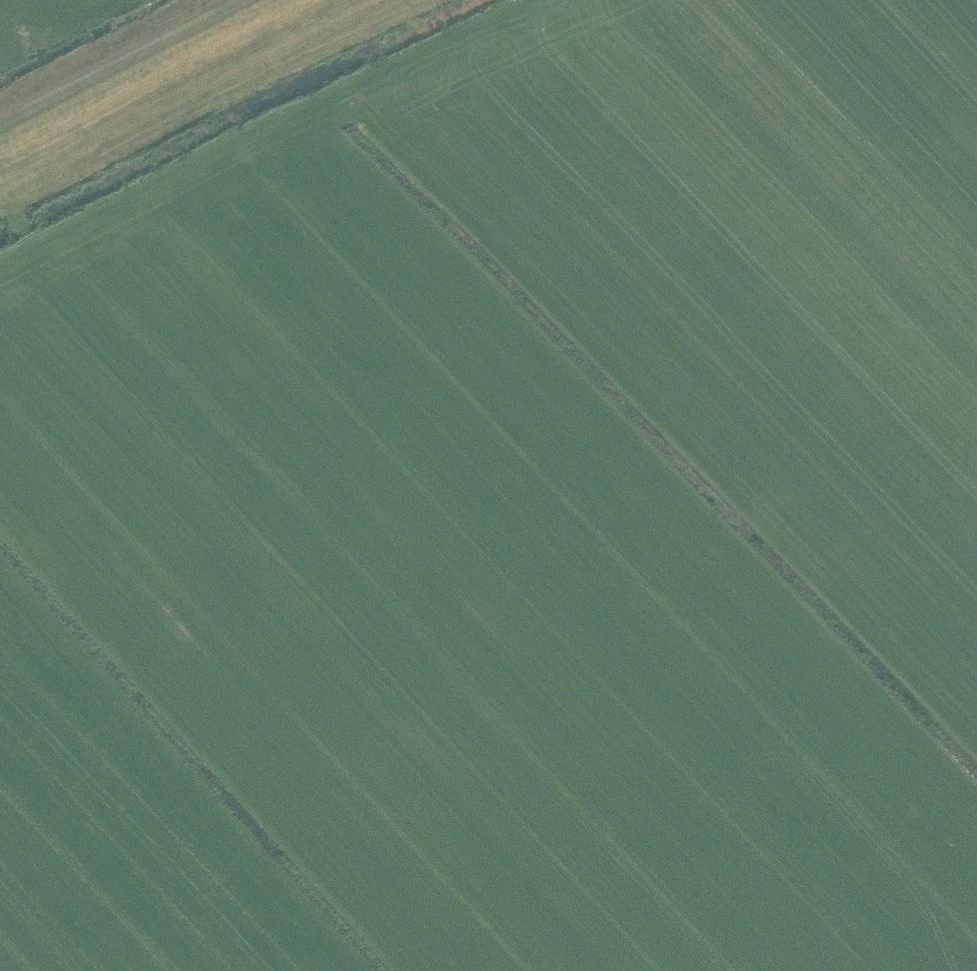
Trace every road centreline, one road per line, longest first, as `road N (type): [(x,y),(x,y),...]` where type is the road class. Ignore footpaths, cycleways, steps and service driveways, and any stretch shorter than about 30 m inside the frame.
road 1 (track): [(0,130),(253,0)]

